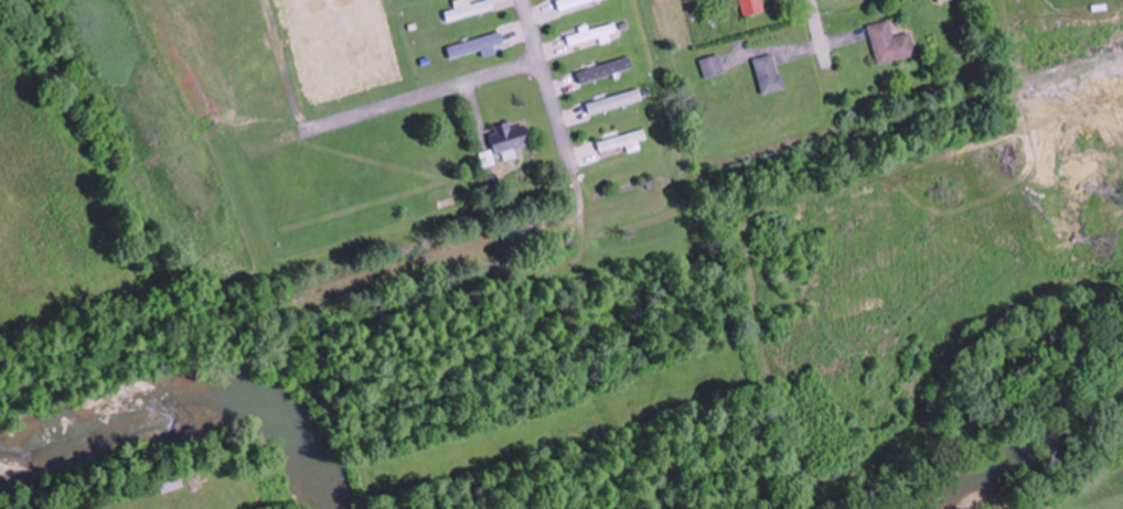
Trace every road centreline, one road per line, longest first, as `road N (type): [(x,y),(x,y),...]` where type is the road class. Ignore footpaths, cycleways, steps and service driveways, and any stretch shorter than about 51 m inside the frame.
road 1 (residential): [(263,0),(299,124),(539,47)]
road 2 (residential): [(525,0),(569,154)]

